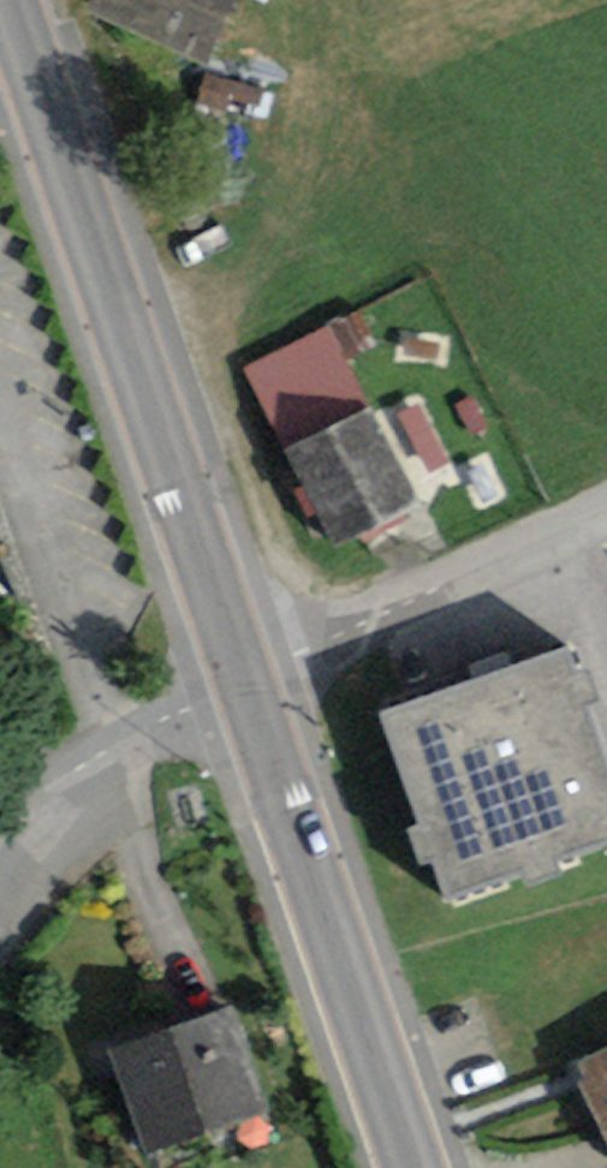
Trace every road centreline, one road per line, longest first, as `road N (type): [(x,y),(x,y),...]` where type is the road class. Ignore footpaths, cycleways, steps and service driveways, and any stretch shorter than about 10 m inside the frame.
road 1 (secondary): [(248,678),(17,0)]
road 2 (secondary): [(408,1167),(248,678)]
road 3 (unclassified): [(248,678),(606,510)]
road 4 (residential): [(0,884),(75,799),(147,741),(248,678)]

